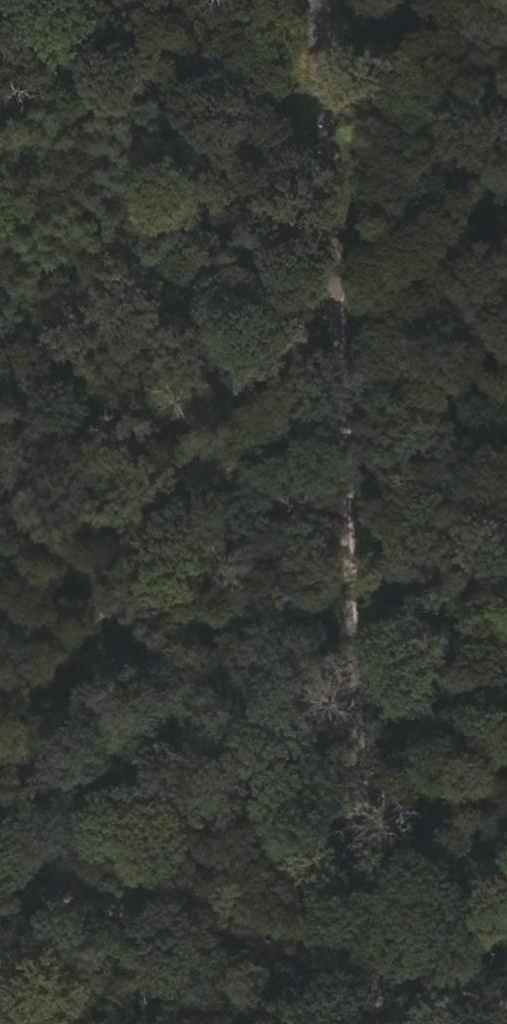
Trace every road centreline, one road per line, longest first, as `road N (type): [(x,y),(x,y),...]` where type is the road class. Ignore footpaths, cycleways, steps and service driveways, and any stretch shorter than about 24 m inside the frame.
road 1 (track): [(324,0),(388,1023)]
road 2 (track): [(0,740),(348,367),(506,179)]
road 3 (track): [(0,898),(506,1015)]

